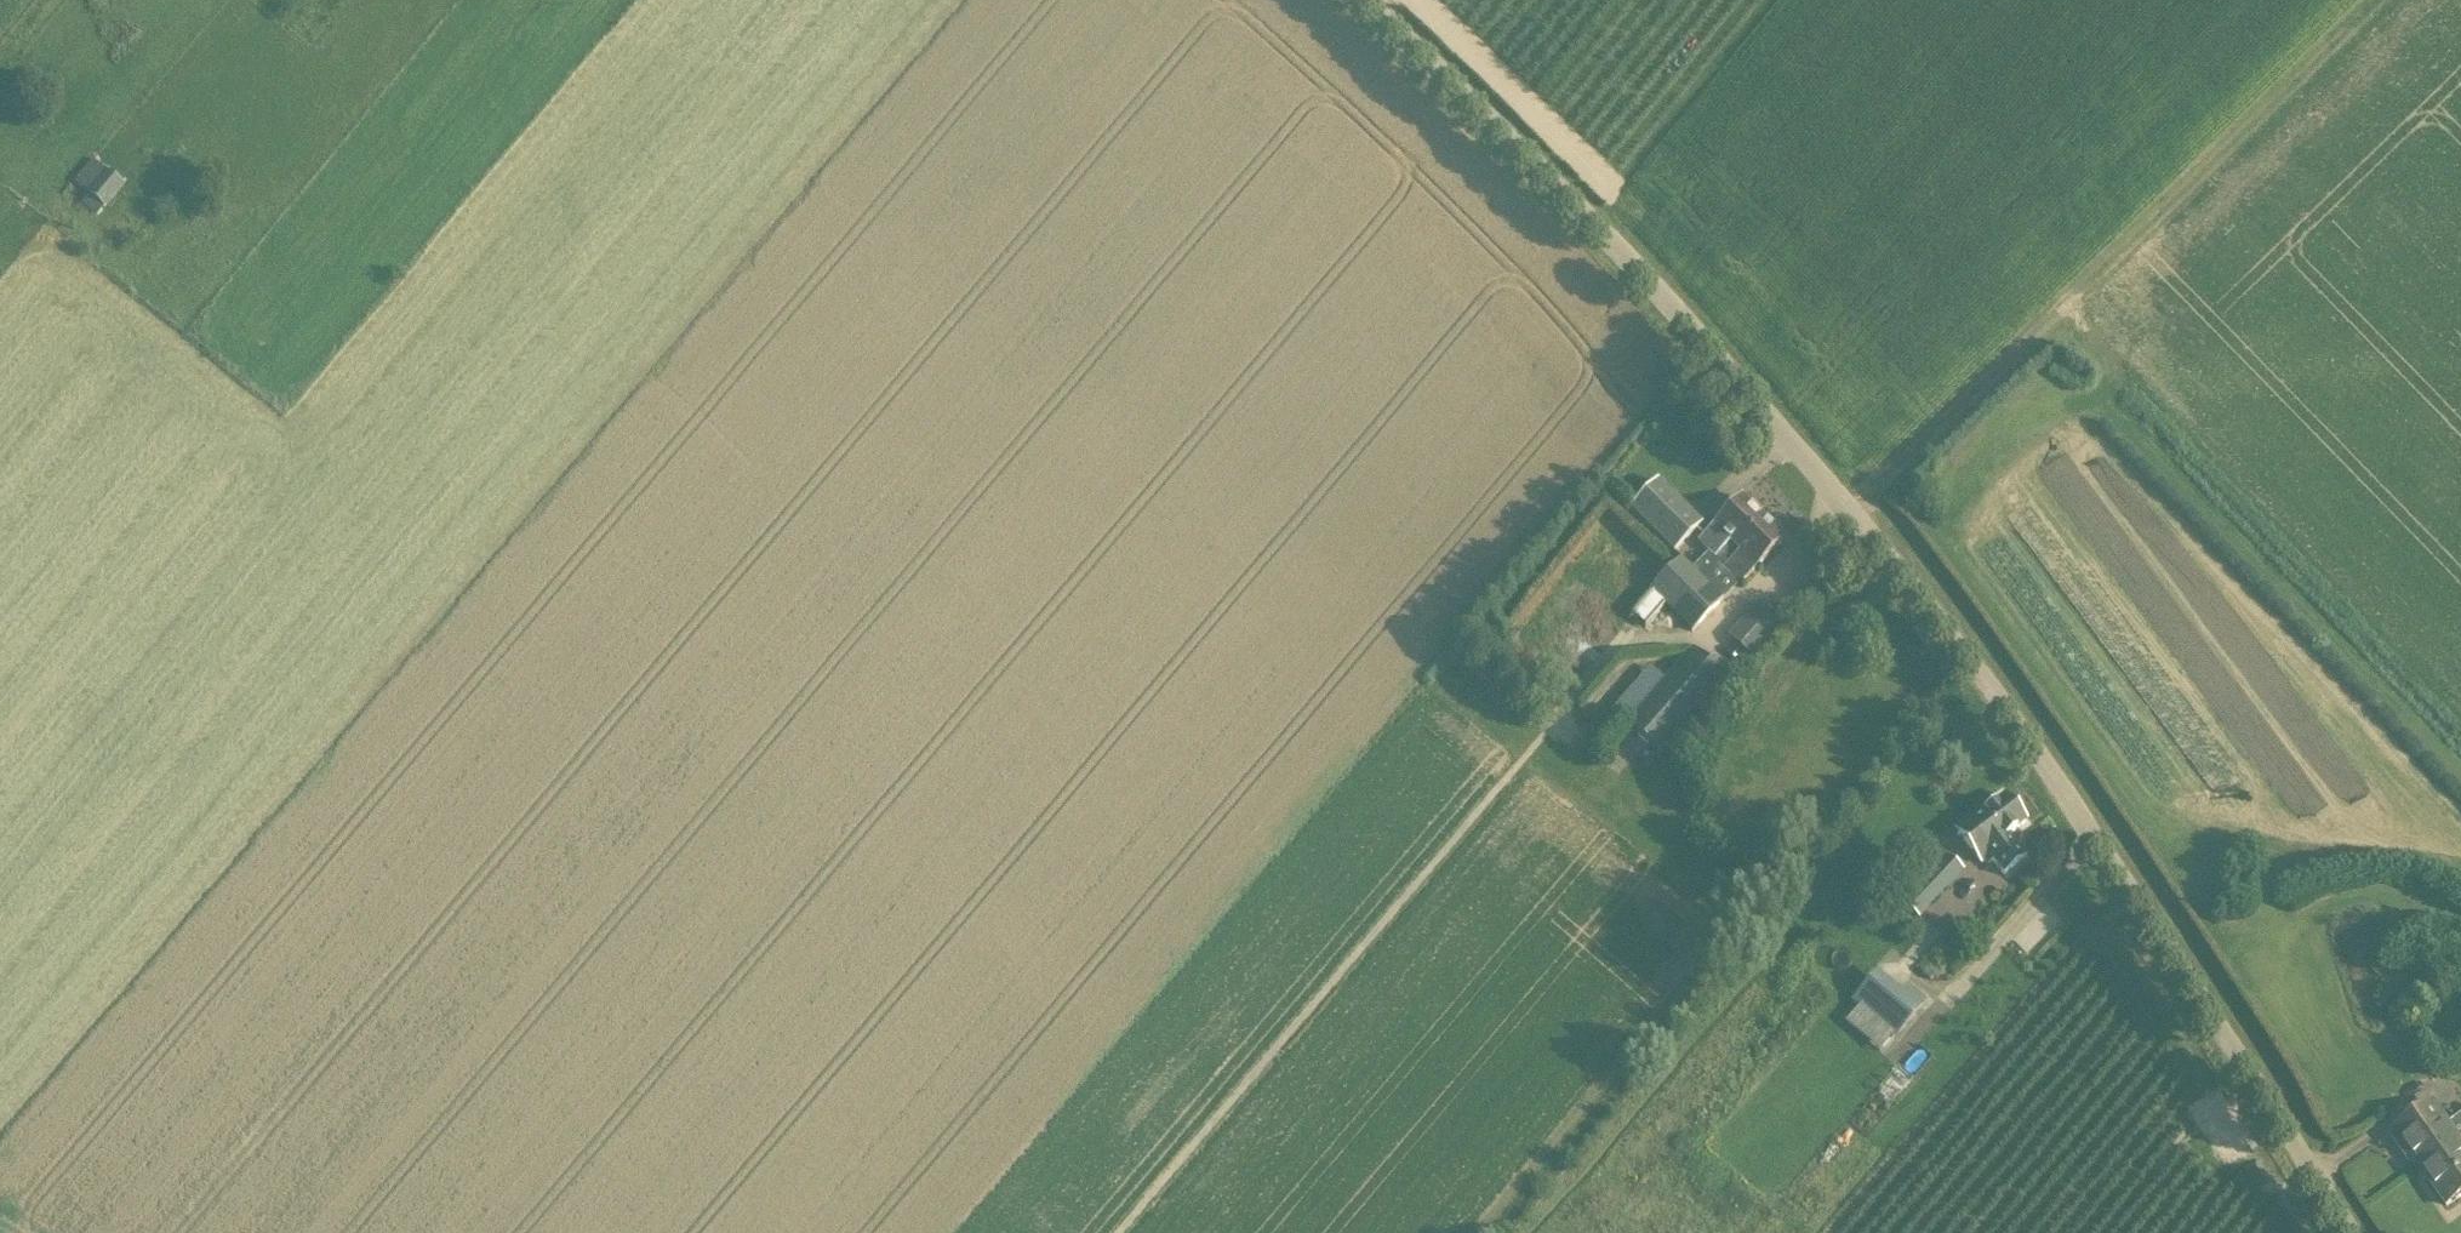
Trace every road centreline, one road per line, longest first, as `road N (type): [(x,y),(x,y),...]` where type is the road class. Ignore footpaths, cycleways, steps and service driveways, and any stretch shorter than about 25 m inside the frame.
road 1 (unclassified): [(2362,1232),(2019,719),(1889,546),(1487,103),(1371,0)]

